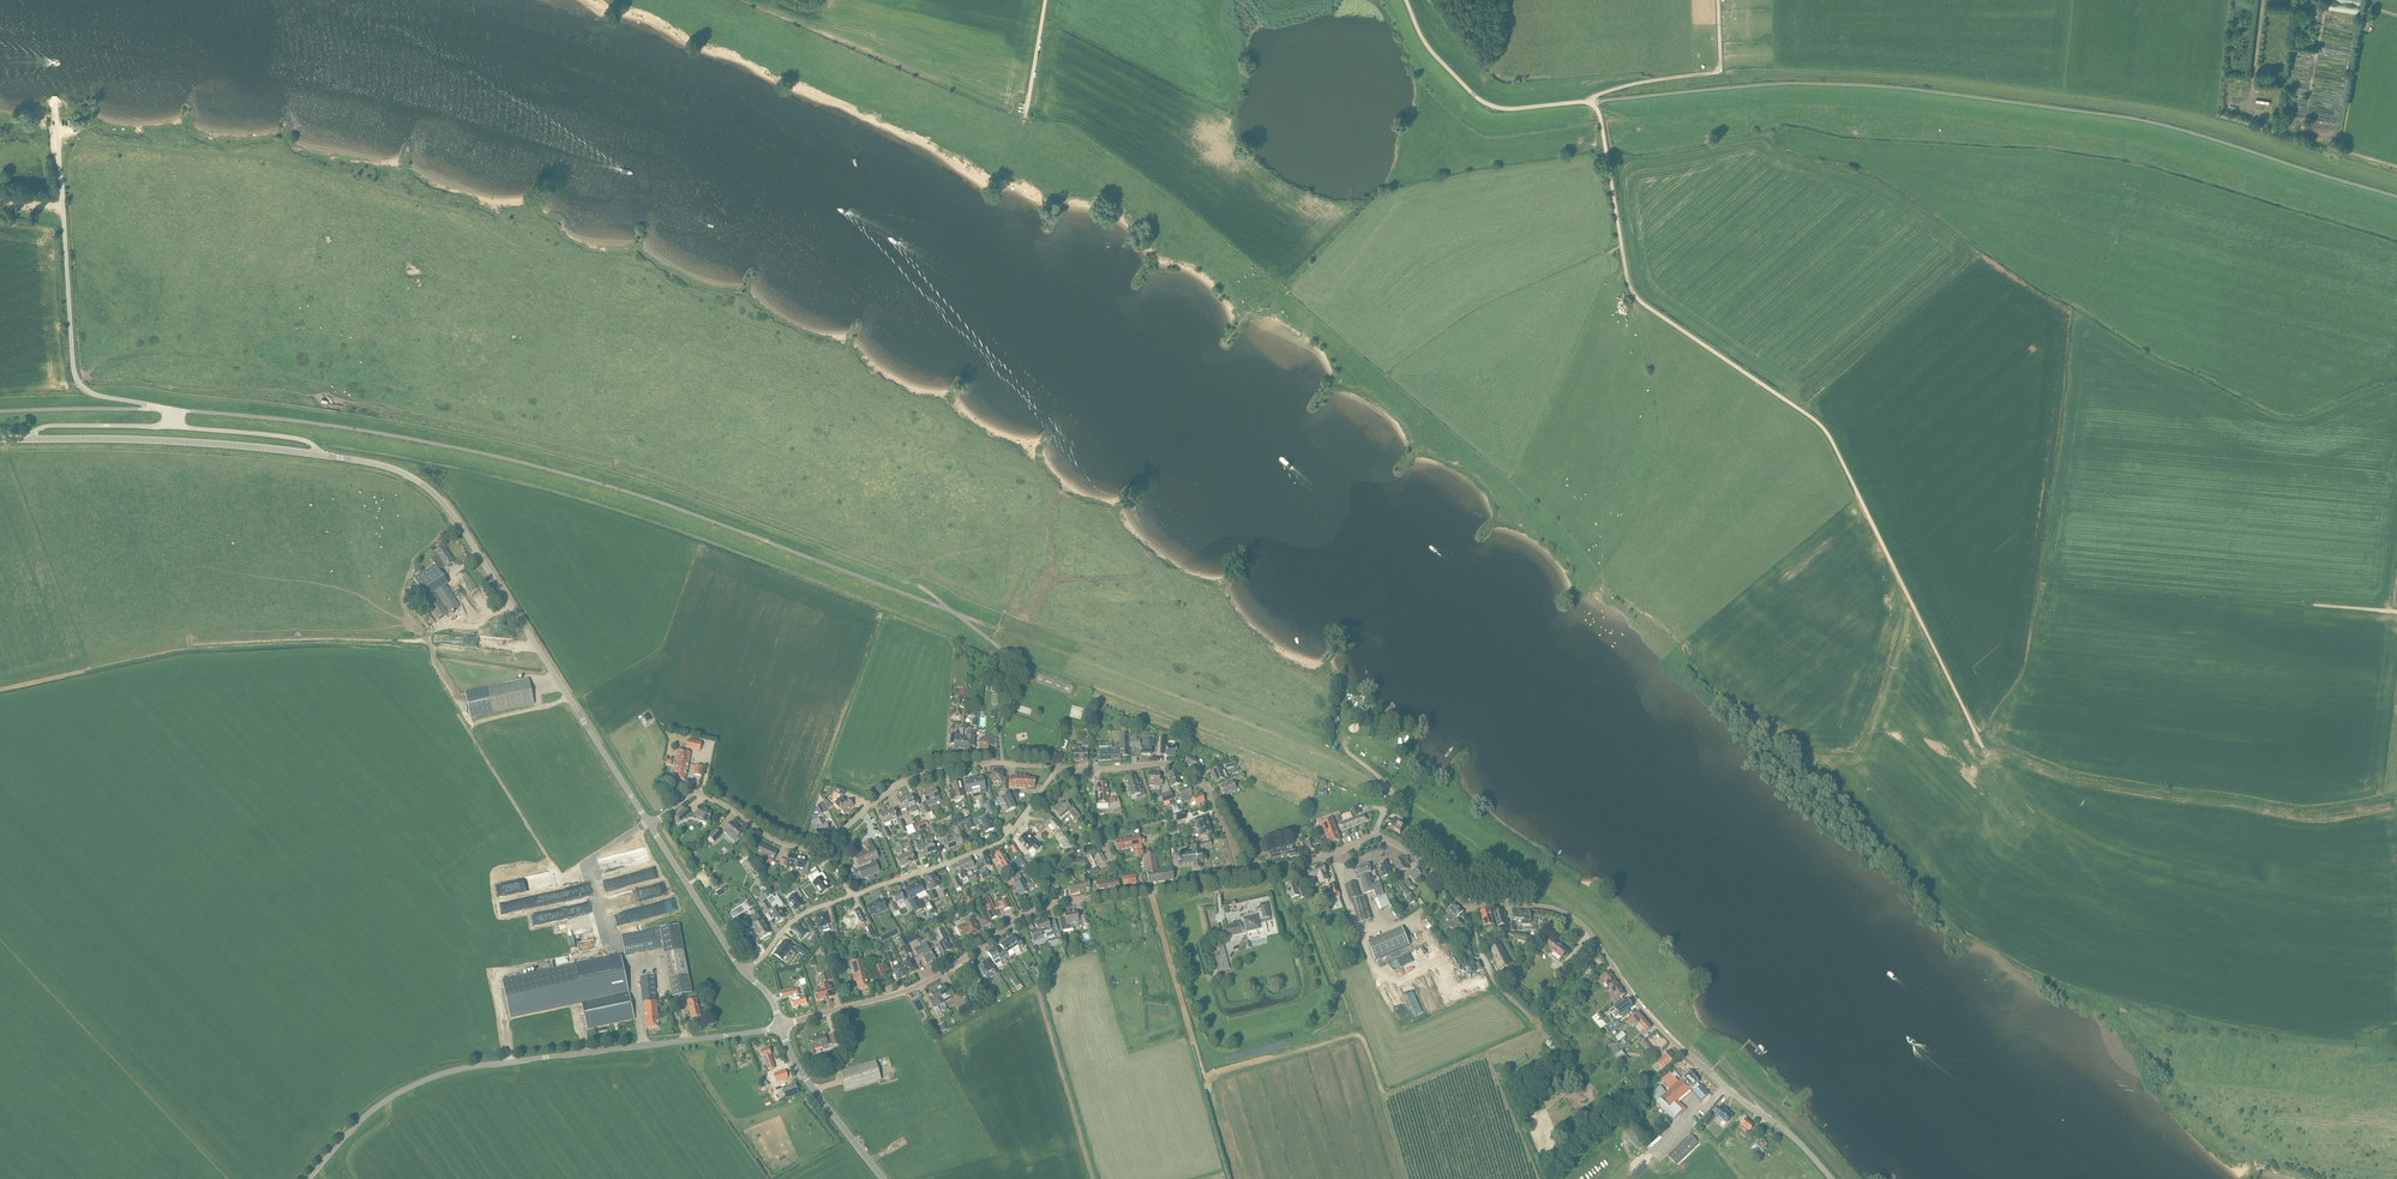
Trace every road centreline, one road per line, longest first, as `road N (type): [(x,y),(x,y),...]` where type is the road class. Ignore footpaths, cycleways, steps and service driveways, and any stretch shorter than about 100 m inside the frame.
road 1 (tertiary): [(1831,1178),(1662,1032),(1568,915),(1468,903),(1404,848)]
road 2 (tertiary): [(650,825),(442,503),(395,470),(315,458)]
road 3 (tertiary): [(310,1178),(387,1096),(415,1081),(781,1025)]
road 4 (tertiary): [(781,1025),(915,987),(1032,910),(1124,893)]
road 5 (tertiary): [(23,441),(315,458)]
road 6 (unclassified): [(176,425),(161,409),(79,386),(61,206)]
road 7 (residential): [(852,896),(1000,844),(1058,768)]
road 8 (residential): [(1077,769),(1163,764),(1191,770),(1241,857),(1259,871)]
road 9 (unclassified): [(1589,103),(1487,104),(1428,47),(1405,0)]
road 10 (residential): [(817,848),(907,779),(1002,763)]
road 11 (residential): [(650,825),(693,793),(774,840),(817,848)]
road 12 (tertiary): [(884,1178),(797,1066),(781,1025)]
road 13 (unclassified): [(1002,763),(998,730),(1015,687),(1014,665),(959,616)]
road 14 (tertiary): [(744,972),(650,825)]
road 15 (unclassified): [(176,425),(46,423),(23,441)]
road 16 (unclassified): [(315,458),(299,439),(176,425)]
road 17 (track): [(1535,1022),(1500,987),(1468,903)]
road 18 (tertiary): [(1124,893),(1259,871)]
road 19 (residential): [(852,896),(794,919),(744,972)]
road 20 (residential): [(1124,893),(1080,796),(1077,769)]

